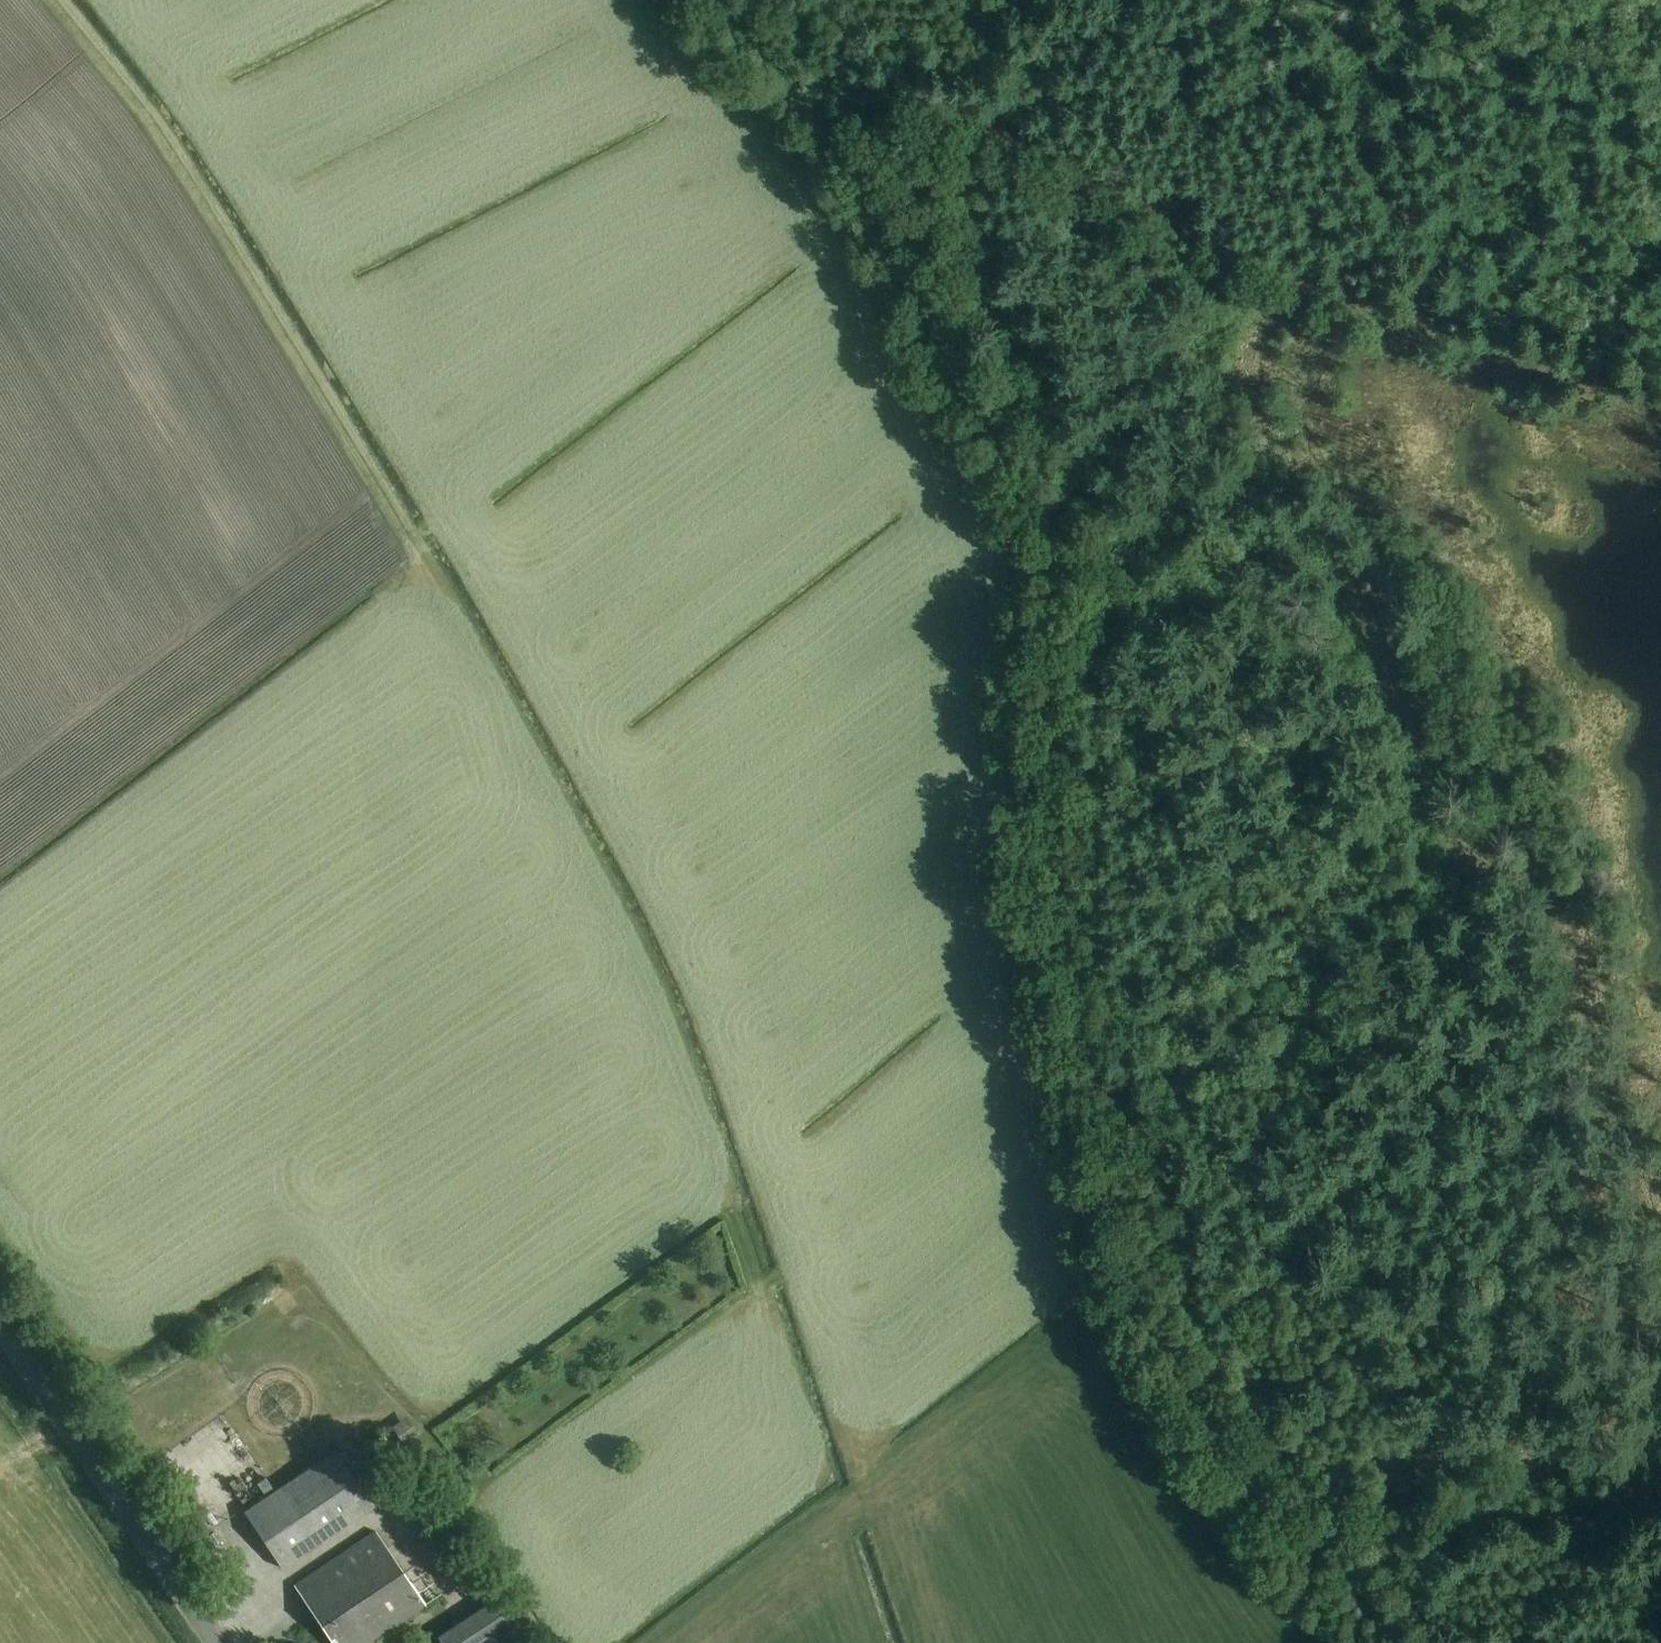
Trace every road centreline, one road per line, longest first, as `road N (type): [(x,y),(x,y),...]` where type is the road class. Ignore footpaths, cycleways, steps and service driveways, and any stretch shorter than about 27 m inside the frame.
road 1 (unclassified): [(216,1642),(0,1325)]

